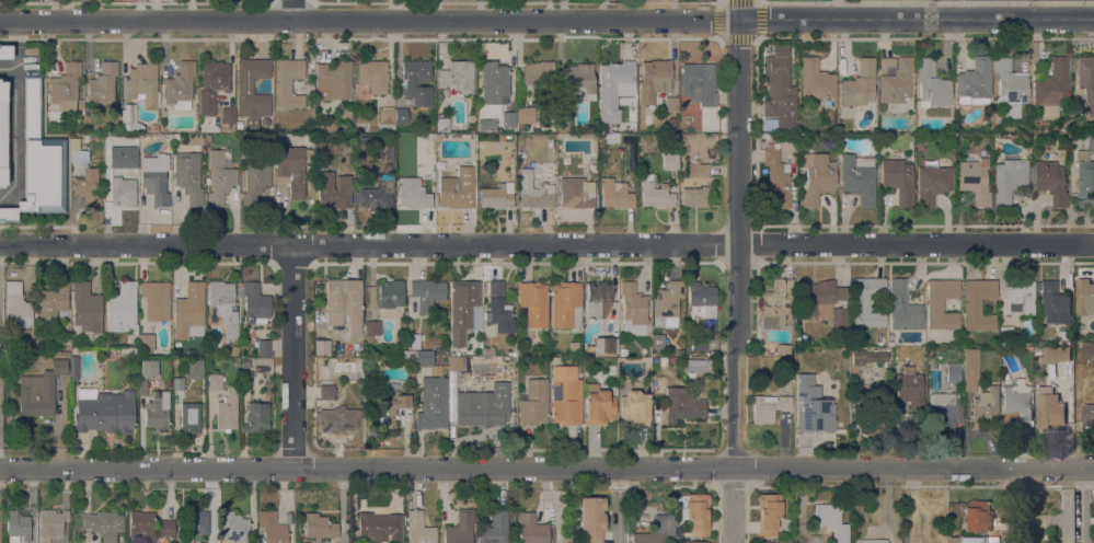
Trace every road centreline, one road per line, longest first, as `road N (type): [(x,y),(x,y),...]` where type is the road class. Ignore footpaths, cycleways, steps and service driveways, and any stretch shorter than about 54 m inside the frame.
road 1 (residential): [(0,245),(1093,244)]
road 2 (residential): [(1093,470),(0,470)]
road 3 (residential): [(738,0),(733,542)]
road 4 (tertiary): [(738,20),(292,20)]
road 5 (tertiary): [(1093,18),(738,20)]
road 6 (tertiary): [(292,20),(0,23)]
road 7 (residential): [(293,469),(292,244)]

